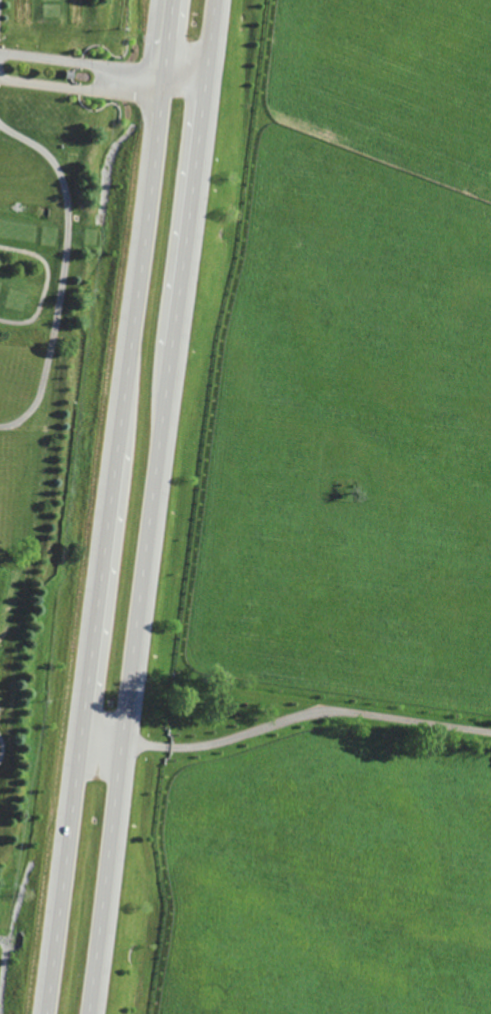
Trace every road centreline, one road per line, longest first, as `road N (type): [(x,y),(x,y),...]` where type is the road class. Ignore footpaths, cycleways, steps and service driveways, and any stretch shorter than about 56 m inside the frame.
road 1 (trunk): [(86,1013),(214,0)]
road 2 (trunk): [(172,0),(45,1013)]
road 3 (residential): [(162,82),(137,67),(0,52)]
road 4 (residential): [(0,78),(133,95),(162,82)]

